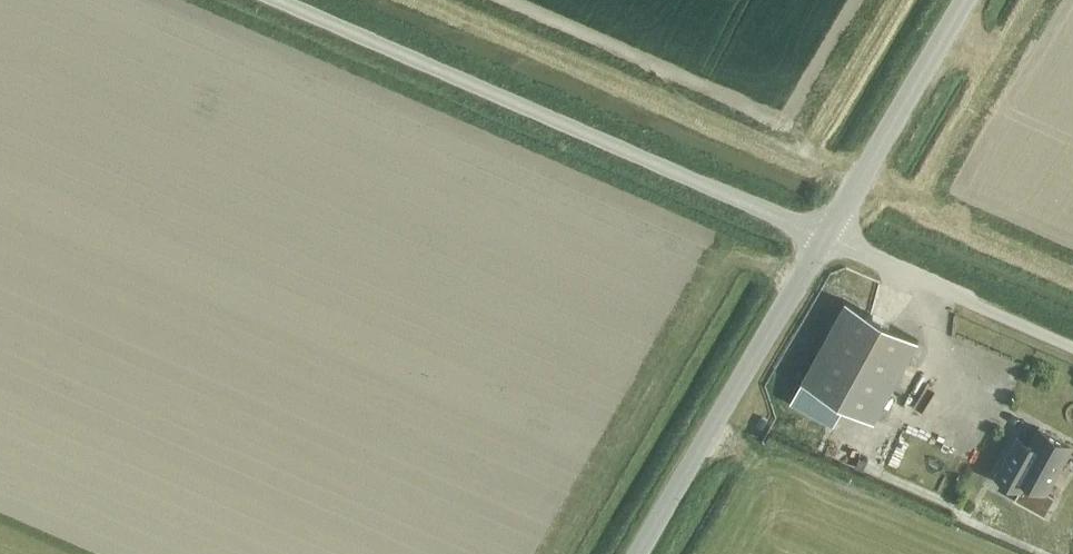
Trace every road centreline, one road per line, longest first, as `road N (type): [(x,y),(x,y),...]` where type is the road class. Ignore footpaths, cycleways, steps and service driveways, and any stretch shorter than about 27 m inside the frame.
road 1 (unclassified): [(824,236),(263,0)]
road 2 (unclassified): [(636,553),(824,236)]
road 3 (unclassified): [(824,236),(963,0)]
road 4 (unclassified): [(1072,344),(824,236)]

